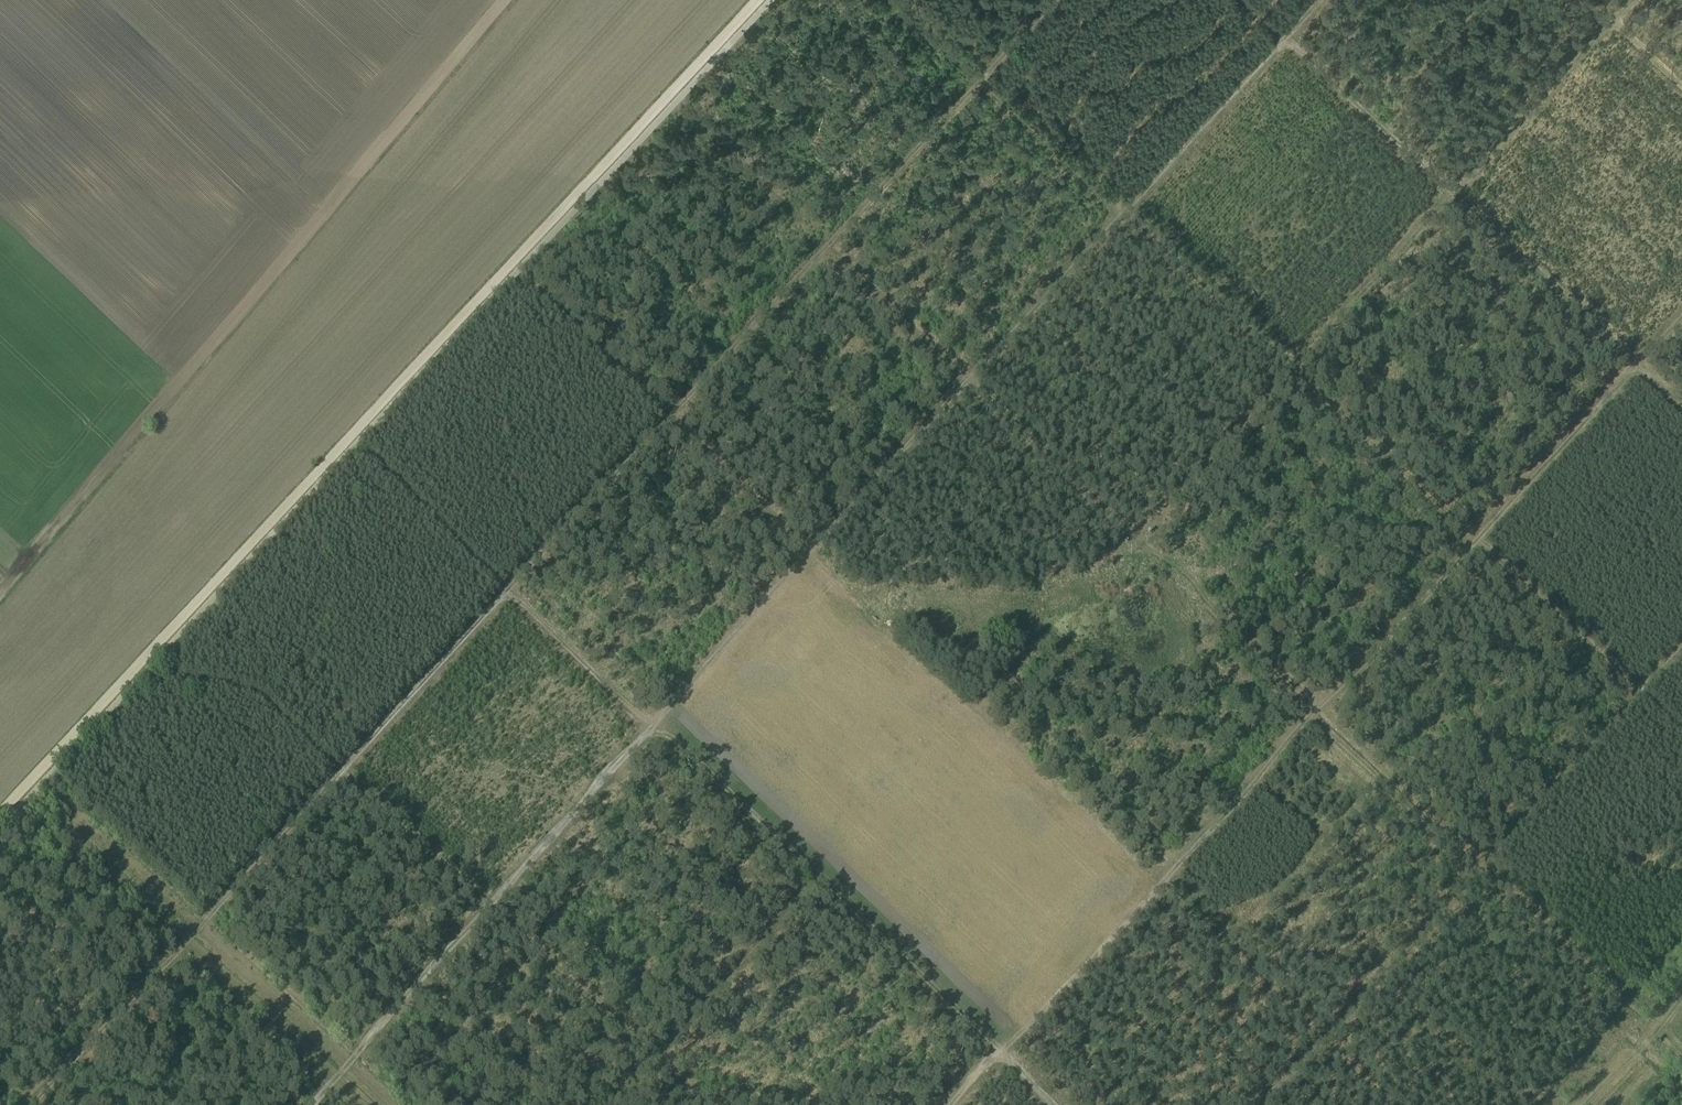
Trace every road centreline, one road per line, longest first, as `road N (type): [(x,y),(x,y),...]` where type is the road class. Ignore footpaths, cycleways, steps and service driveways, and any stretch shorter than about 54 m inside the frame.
road 1 (track): [(761,0),(0,818)]
road 2 (track): [(949,1104),(1246,796),(1314,710),(1628,375),(1637,370),(1653,379),(1681,406)]
road 3 (track): [(504,0),(0,588)]

